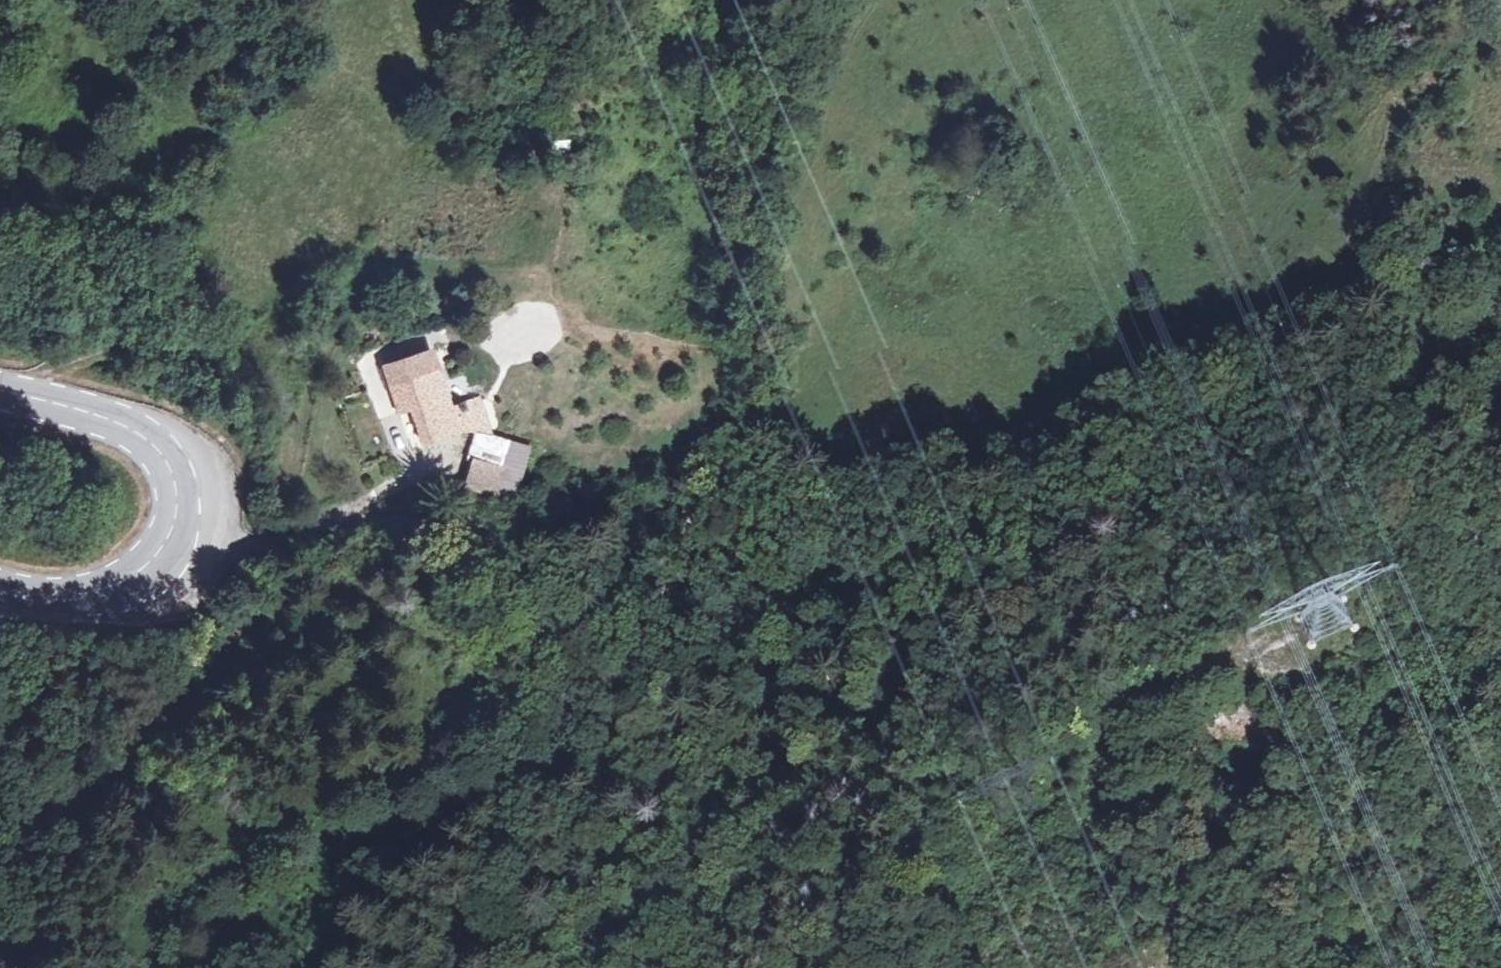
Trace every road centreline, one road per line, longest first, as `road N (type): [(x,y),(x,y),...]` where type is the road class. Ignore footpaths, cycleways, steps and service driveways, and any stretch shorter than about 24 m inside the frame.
road 1 (track): [(413,477),(465,526),(542,622),(587,651),(622,655),(696,555),(721,494),(920,520),(1027,518),(1416,325),(1500,298)]
road 2 (track): [(1268,654),(1138,707),(1107,777),(1157,778),(1500,667)]
road 3 (secondary): [(0,591),(74,601),(130,588),(179,544),(190,495),(178,464),(155,440),(0,392)]

